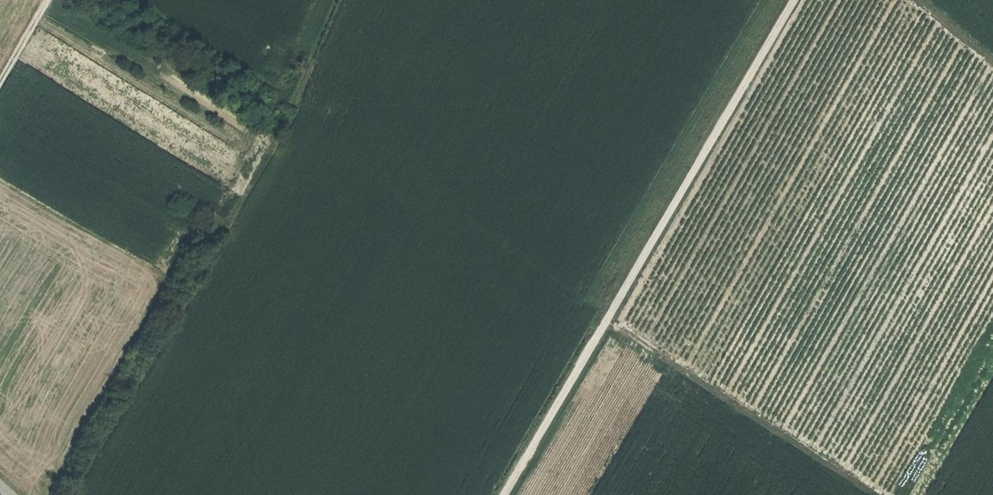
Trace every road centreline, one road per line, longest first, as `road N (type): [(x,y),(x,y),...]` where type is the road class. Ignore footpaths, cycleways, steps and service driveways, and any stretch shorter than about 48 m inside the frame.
road 1 (track): [(505,494),(795,0)]
road 2 (track): [(607,321),(877,494)]

